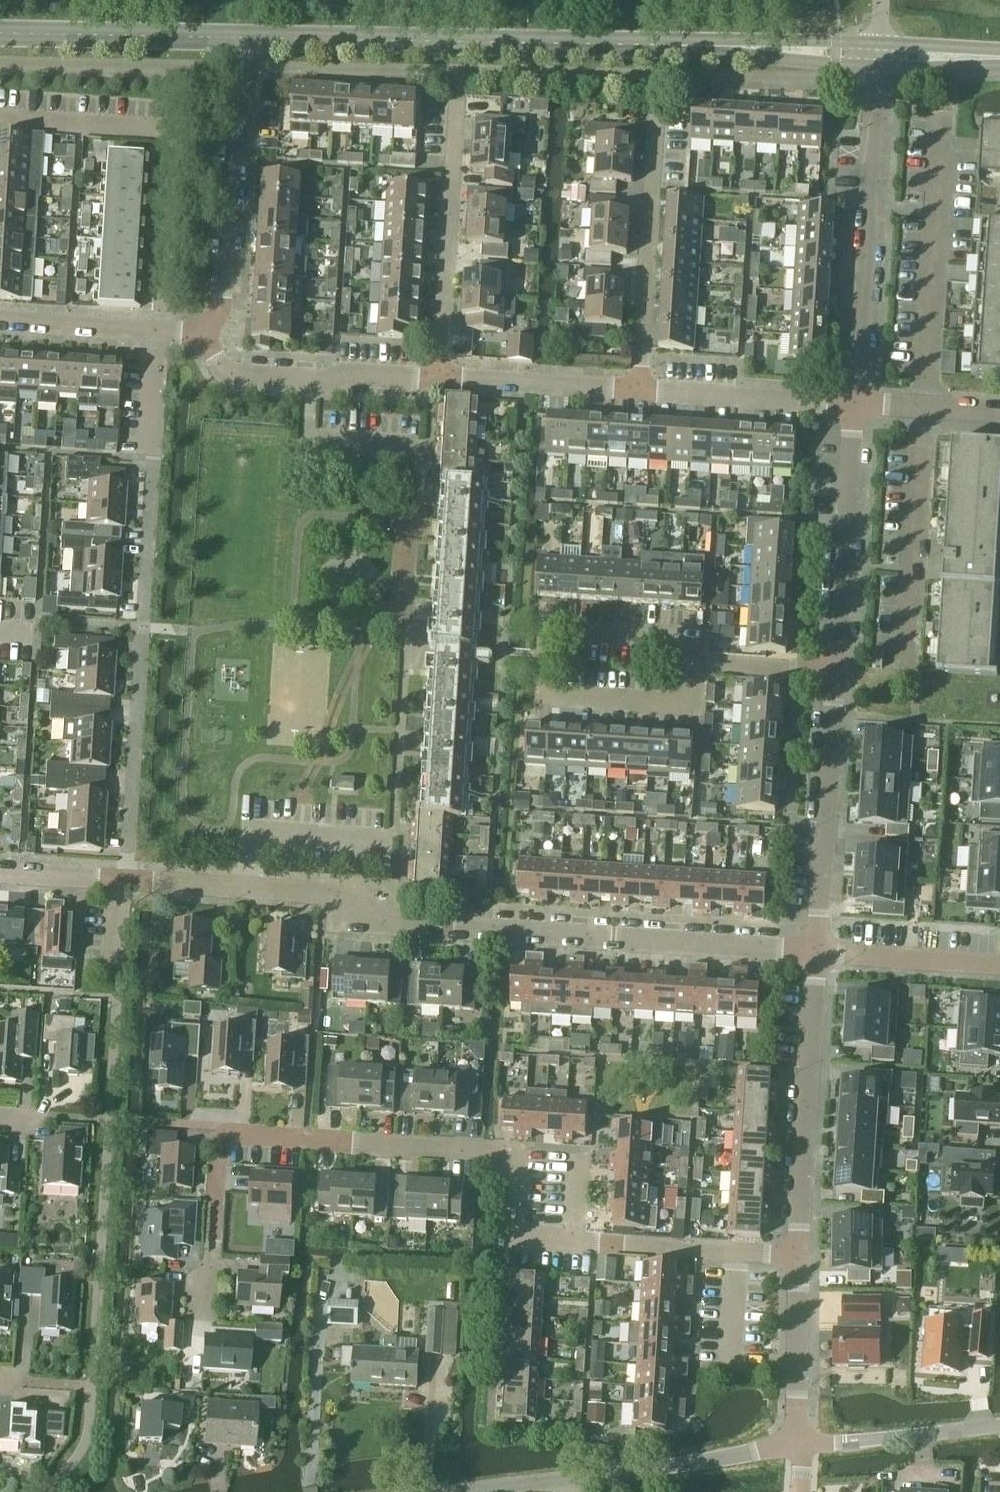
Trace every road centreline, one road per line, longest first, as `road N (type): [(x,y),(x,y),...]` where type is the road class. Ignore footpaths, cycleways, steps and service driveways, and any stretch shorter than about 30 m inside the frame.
road 1 (residential): [(818,949),(493,932),(402,921),(341,891),(0,870)]
road 2 (residential): [(214,1129),(512,1156),(511,1239),(801,1257)]
road 3 (tertiary): [(234,39),(876,53)]
road 4 (residential): [(696,666),(691,634),(679,628),(567,622),(551,627),(546,639),(550,691),(672,702),(694,684)]
road 5 (residential): [(151,326),(165,125),(0,117)]
road 6 (residential): [(449,1491),(798,1446)]
road 7 (residential): [(851,398),(876,53)]
road 8 (residential): [(801,1257),(818,949)]
road 9 (residential): [(202,330),(213,303),(234,39)]
road 10 (residential): [(441,379),(453,96)]
road 11 (residential): [(946,122),(923,404)]
road 12 (residential): [(818,949),(835,673)]
road 13 (residential): [(835,673),(851,398)]
road 14 (residential): [(923,404),(907,673)]
road 15 (residential): [(641,386),(651,122)]
road 16 (tertiary): [(0,34),(234,39)]
road 17 (residential): [(851,398),(641,386)]
road 18 (residential): [(192,1337),(214,1129)]
road 19 (residential): [(798,1446),(999,1424)]
road 20 (residential): [(641,386),(441,379)]
road 21 (residential): [(798,1446),(801,1257)]
road 22 (residential): [(999,964),(818,949)]
road 23 (residential): [(418,446),(308,442),(310,373)]
road 24 (residential): [(0,313),(151,326)]
road 25 (residential): [(696,666),(835,673)]
road 26 (residential): [(310,373),(224,370),(202,330)]
road 27 (residential): [(441,379),(310,373)]
road 28 (tertiary): [(999,58),(876,53)]

